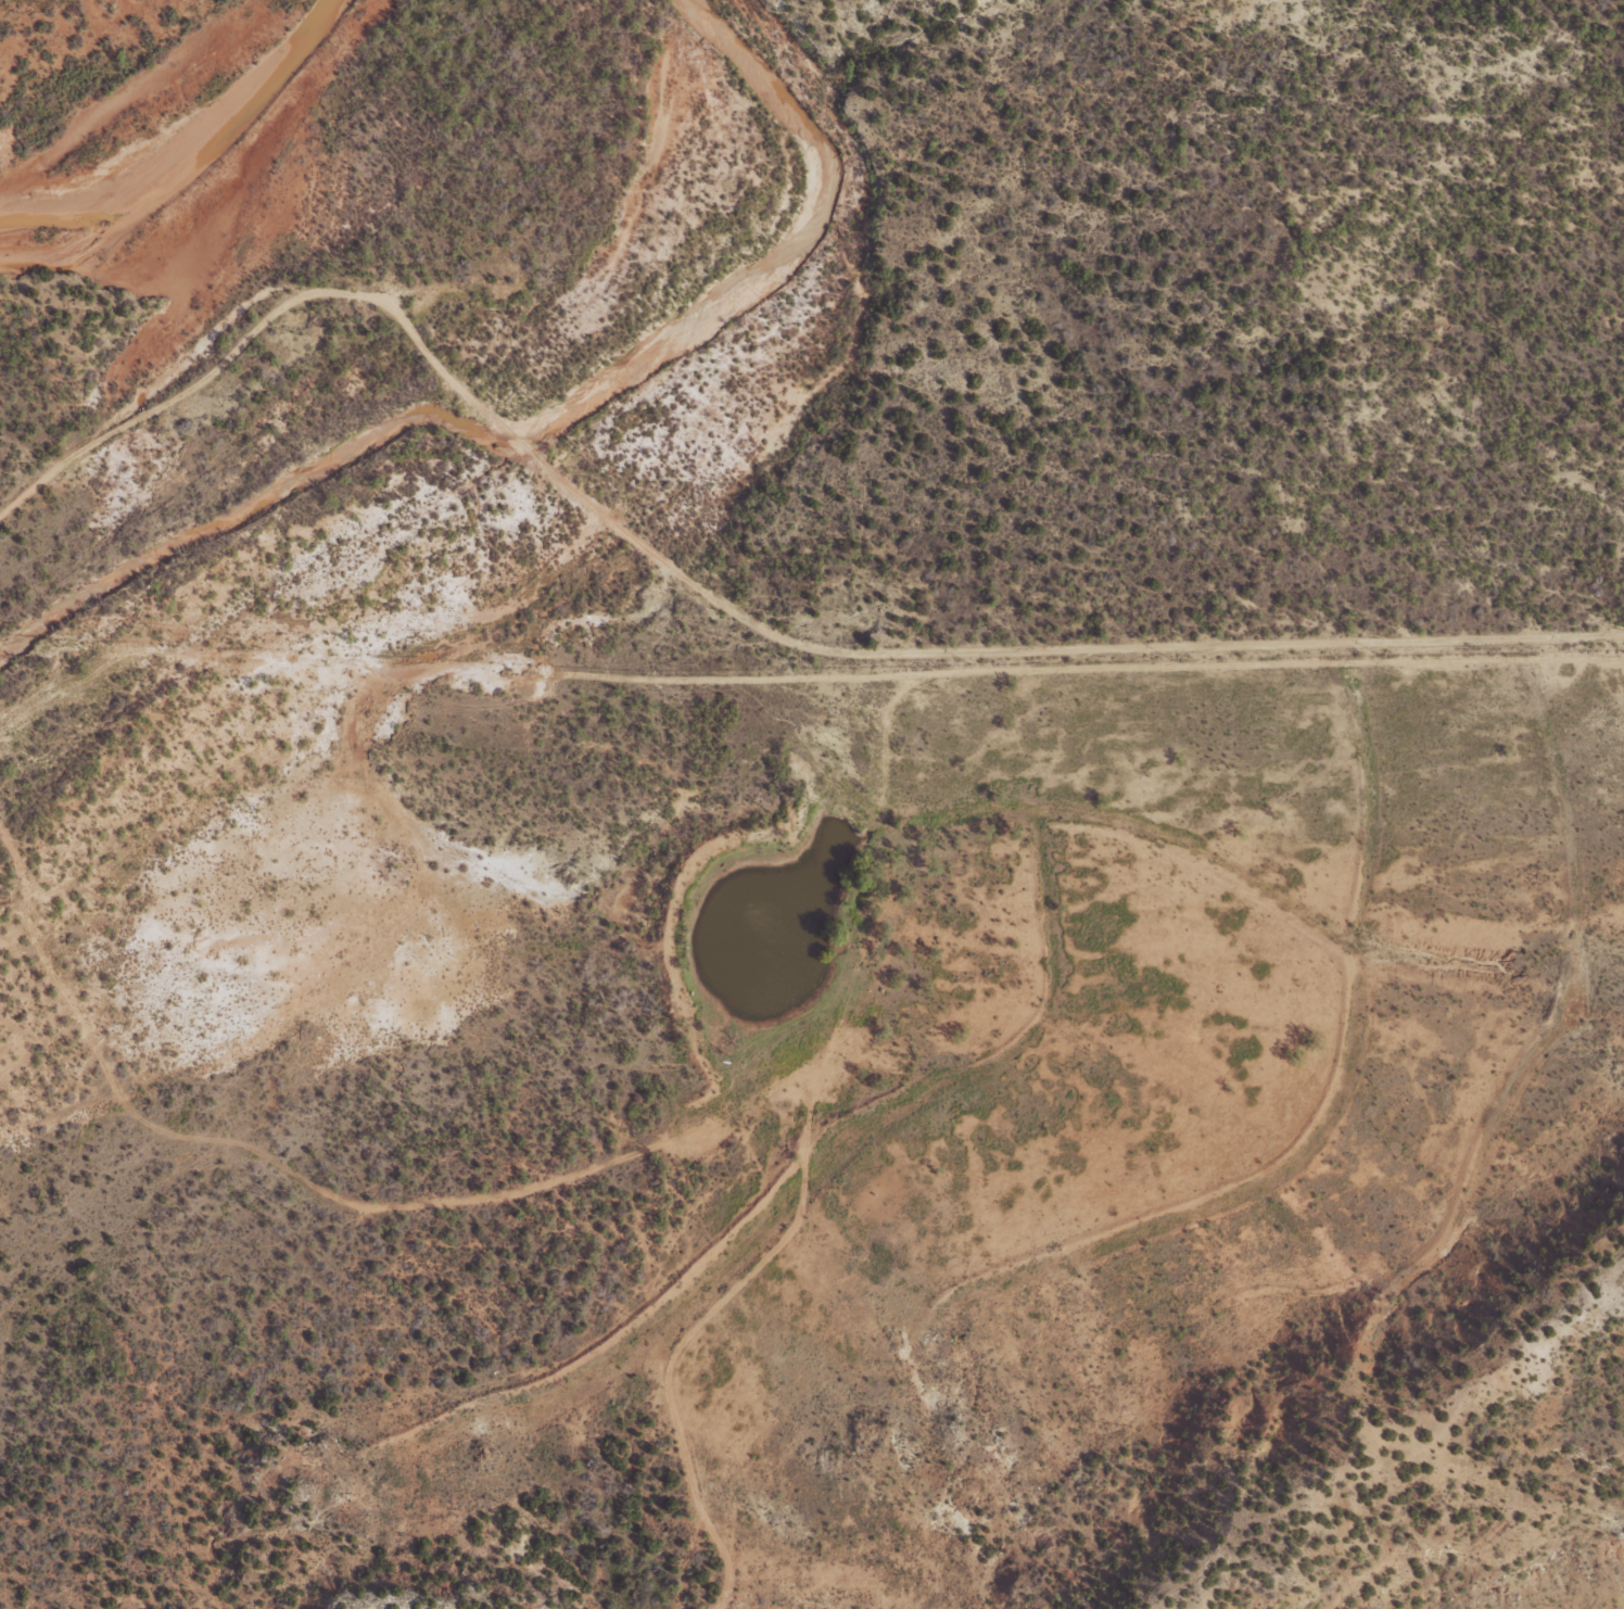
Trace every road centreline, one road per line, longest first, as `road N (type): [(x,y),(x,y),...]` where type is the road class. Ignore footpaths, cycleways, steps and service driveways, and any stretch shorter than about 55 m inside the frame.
road 1 (track): [(0,635),(138,502),(282,410),(389,395),(483,430),(601,560),(797,722),(1623,699)]

